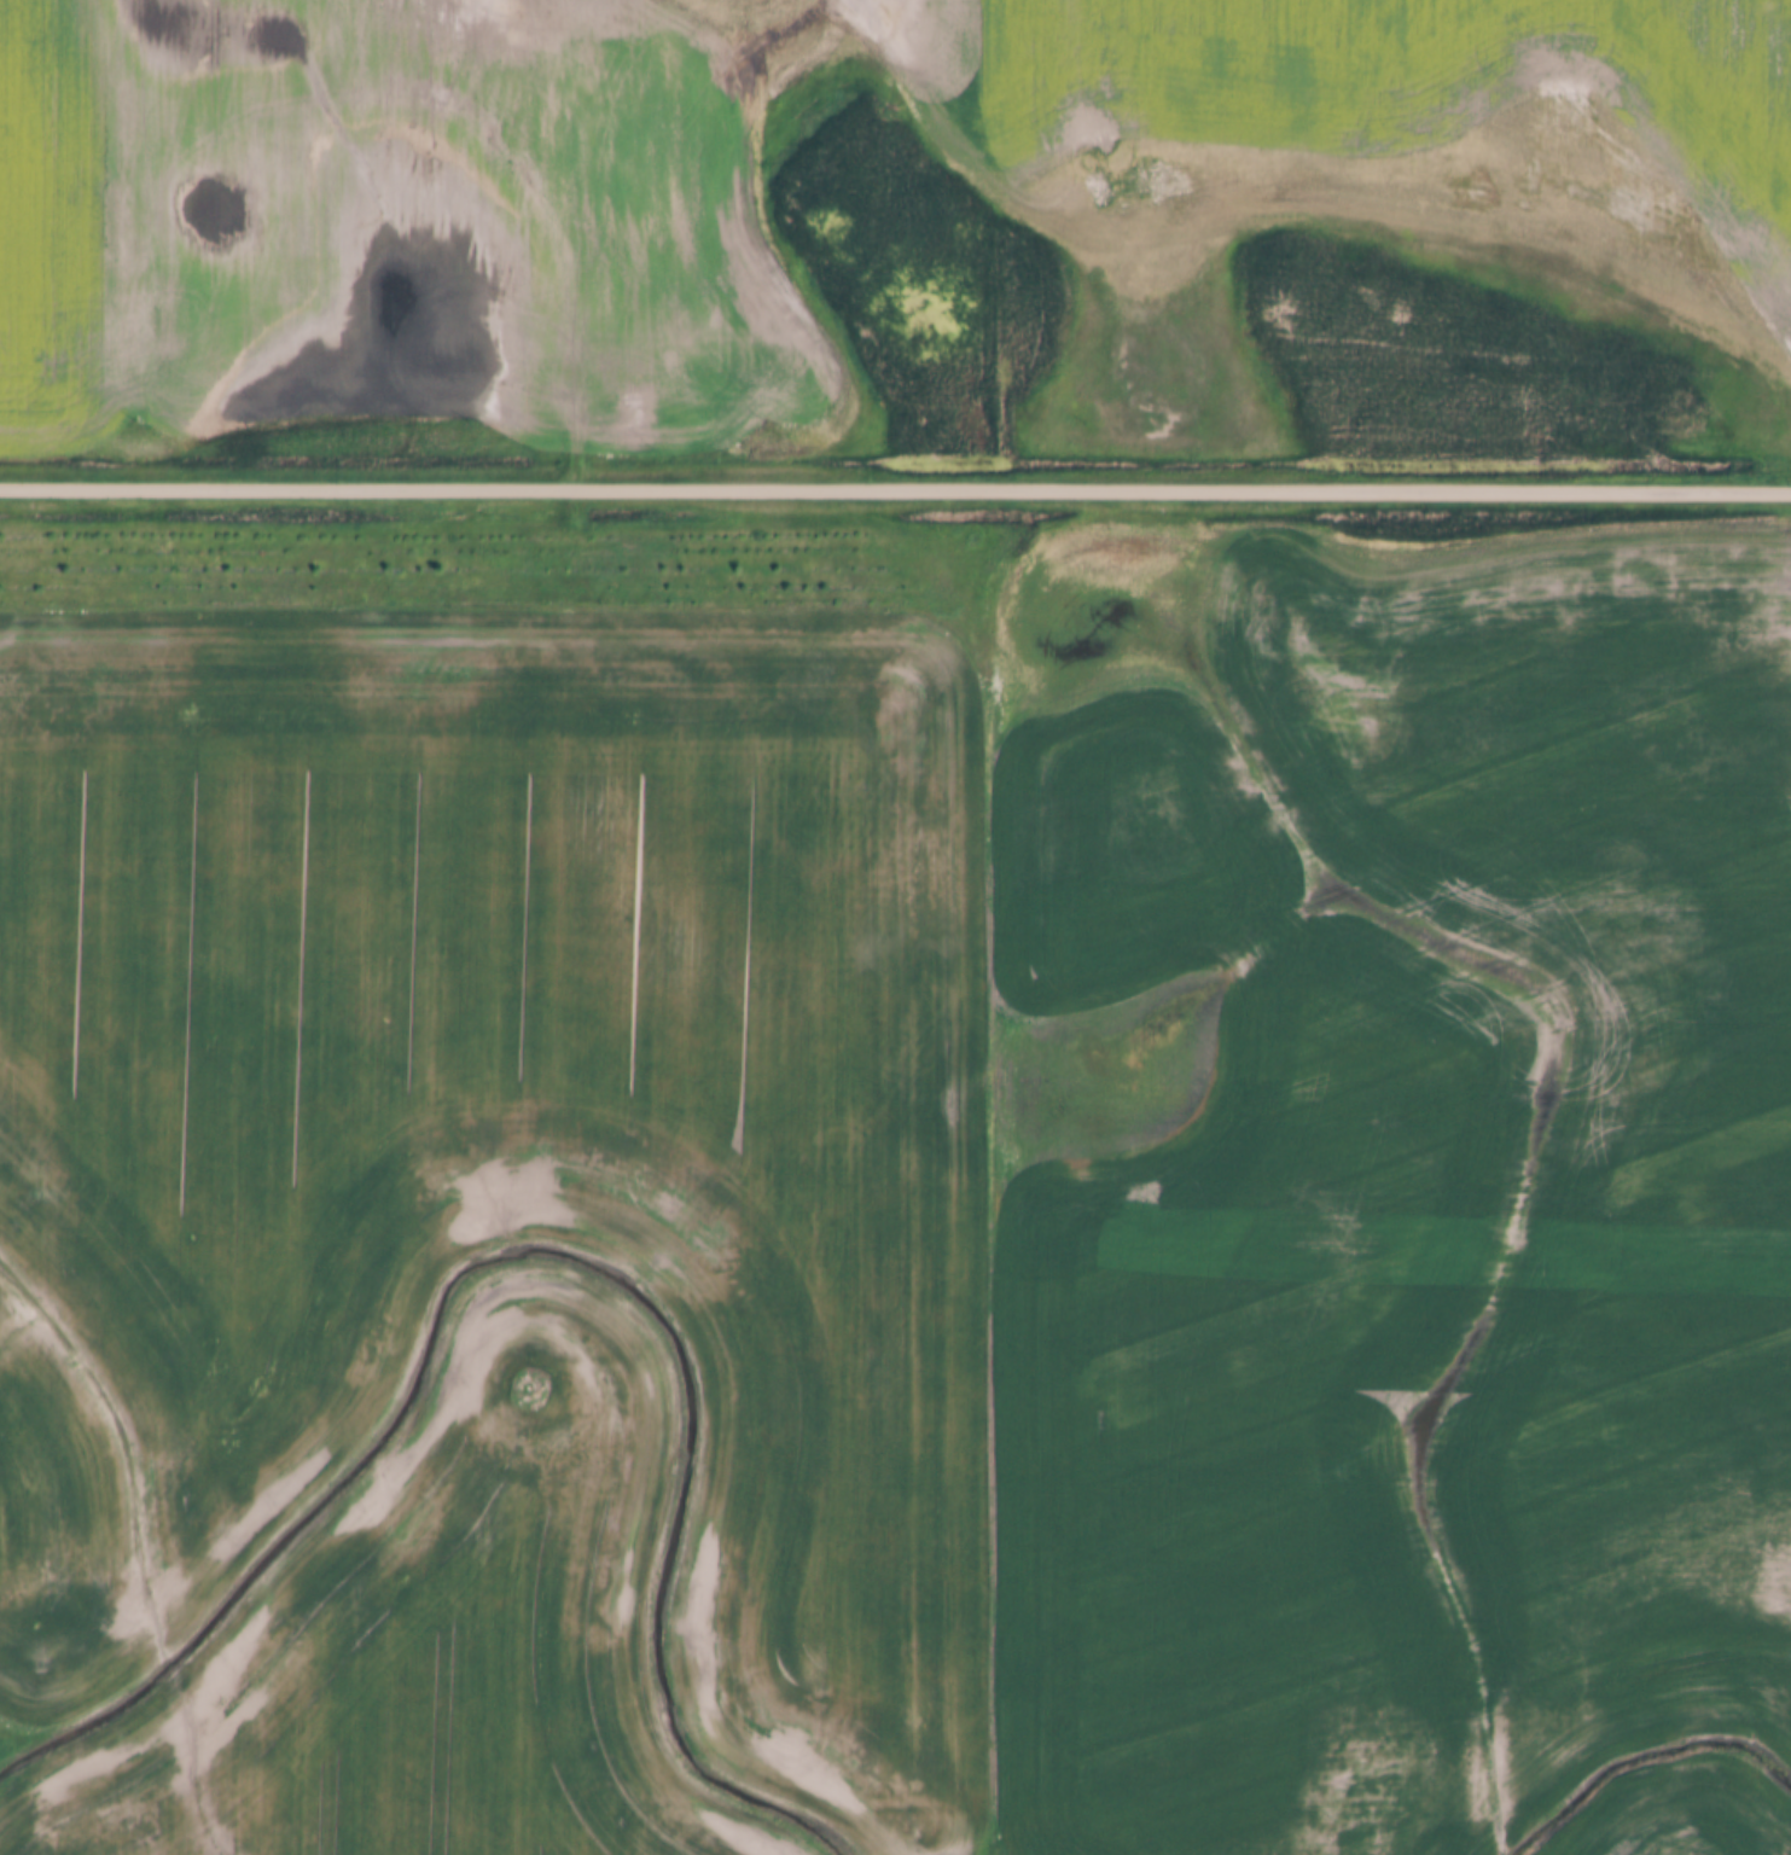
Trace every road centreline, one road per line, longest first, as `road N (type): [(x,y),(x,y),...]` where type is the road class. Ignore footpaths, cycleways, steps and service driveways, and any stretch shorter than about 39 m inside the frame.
road 1 (residential): [(0,486),(1790,490)]

